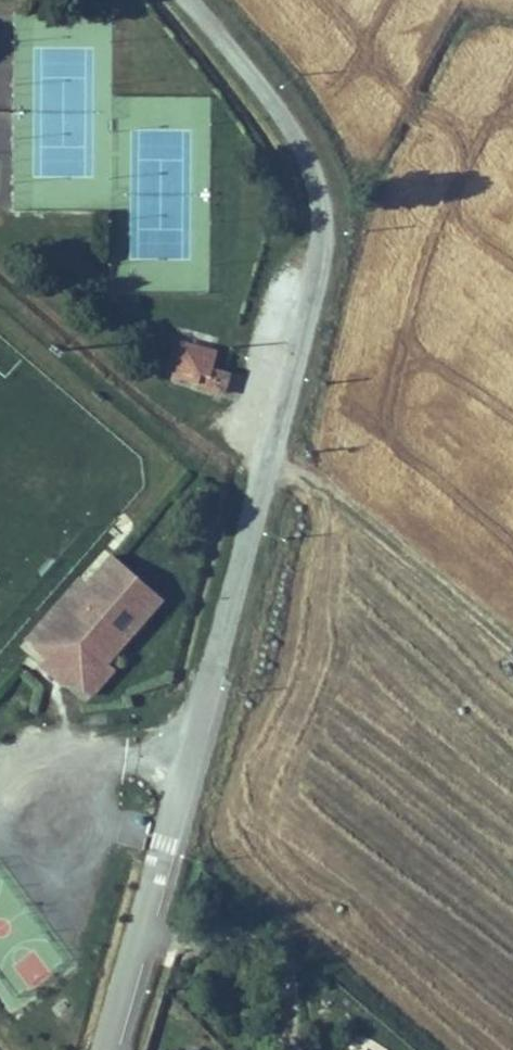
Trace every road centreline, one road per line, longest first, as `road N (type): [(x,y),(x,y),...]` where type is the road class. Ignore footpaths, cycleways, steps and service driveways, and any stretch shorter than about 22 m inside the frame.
road 1 (residential): [(103,1049),(273,460)]
road 2 (residential): [(199,0),(326,163),(338,234),(273,460)]
road 3 (track): [(273,460),(336,484),(512,638)]

